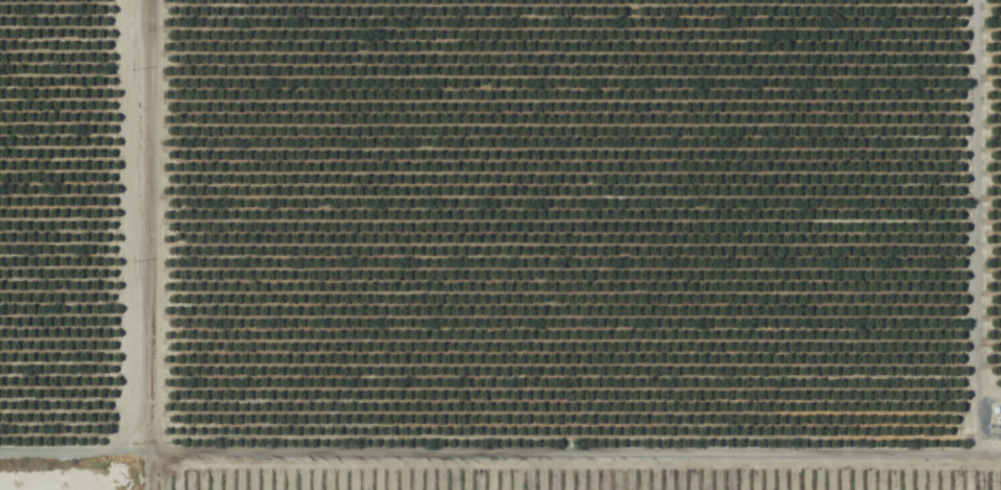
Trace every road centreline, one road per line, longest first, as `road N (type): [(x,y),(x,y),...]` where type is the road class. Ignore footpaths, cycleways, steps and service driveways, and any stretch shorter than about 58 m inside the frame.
road 1 (residential): [(139,458),(1000,459)]
road 2 (residential): [(139,489),(138,0)]
road 3 (track): [(973,0),(973,459)]
road 4 (residential): [(139,458),(0,458)]

